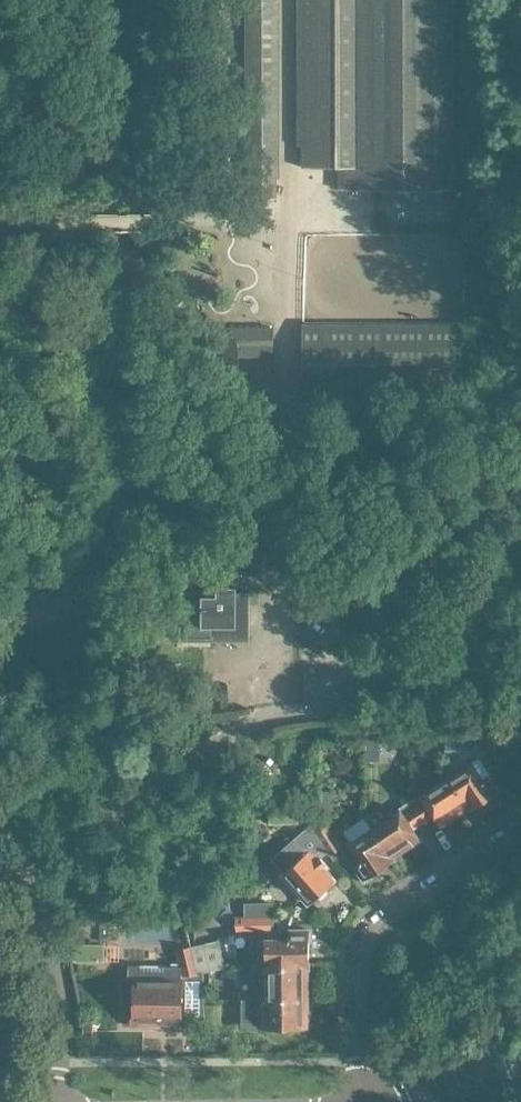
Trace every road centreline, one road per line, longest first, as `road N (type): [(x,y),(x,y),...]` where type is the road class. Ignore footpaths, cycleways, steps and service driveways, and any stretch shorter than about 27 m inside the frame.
road 1 (residential): [(362,1101),(355,981),(372,923),(520,820)]
road 2 (track): [(288,216),(0,218)]
road 3 (unclassified): [(9,883),(206,761)]
road 4 (unclassified): [(63,1101),(59,977),(9,883)]
road 5 (unclassified): [(394,1101),(520,1062)]

